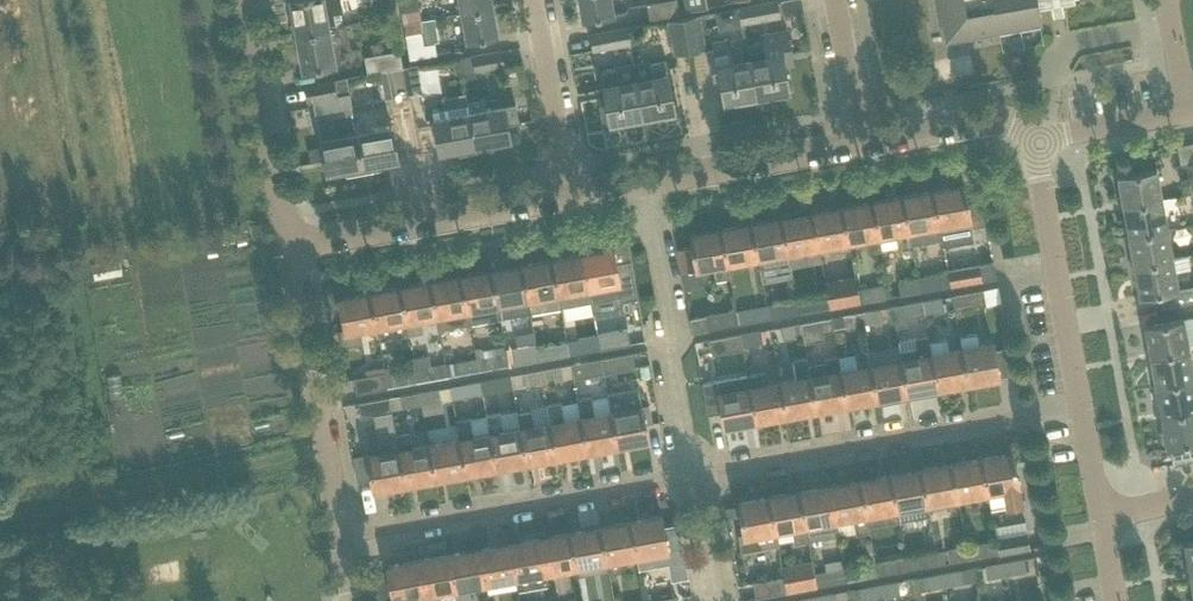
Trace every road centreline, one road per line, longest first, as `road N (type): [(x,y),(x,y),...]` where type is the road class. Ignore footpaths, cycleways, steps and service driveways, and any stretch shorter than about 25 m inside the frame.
road 1 (residential): [(352,539),(1084,413)]
road 2 (residential): [(352,539),(294,250)]
road 3 (residential): [(577,199),(866,143)]
road 4 (residential): [(294,250),(577,199)]
road 5 (residential): [(1084,413),(1034,137)]
road 6 (residential): [(294,250),(250,0)]
road 7 (residential): [(577,199),(541,0)]
road 8 (residential): [(866,143),(999,121),(1034,137)]
road 9 (residential): [(1034,137),(1190,103)]
road 10 (residential): [(866,143),(840,0)]

